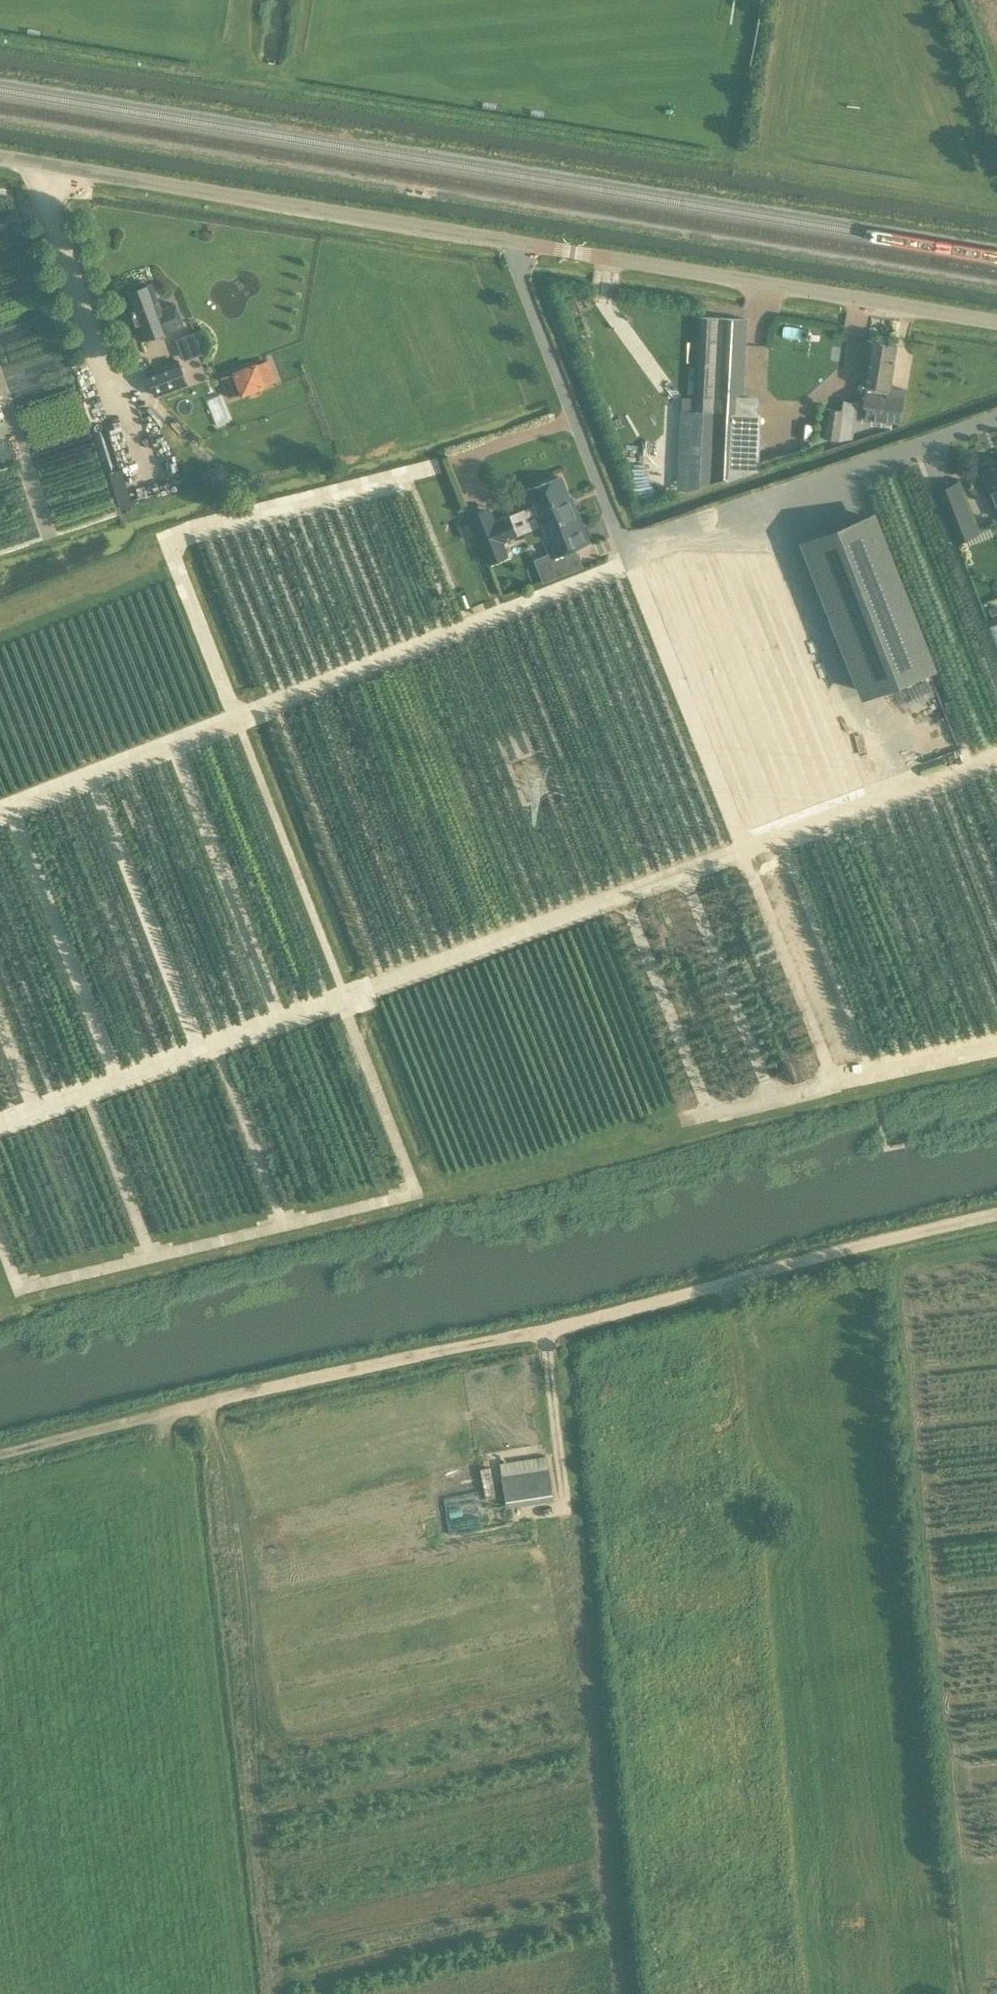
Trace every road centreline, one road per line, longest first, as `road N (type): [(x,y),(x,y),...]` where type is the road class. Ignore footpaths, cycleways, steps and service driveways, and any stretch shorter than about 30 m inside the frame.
road 1 (unclassified): [(996,322),(0,160)]
road 2 (unclassified): [(195,1409),(530,1338),(996,1216)]
road 3 (track): [(0,1458),(195,1409)]

